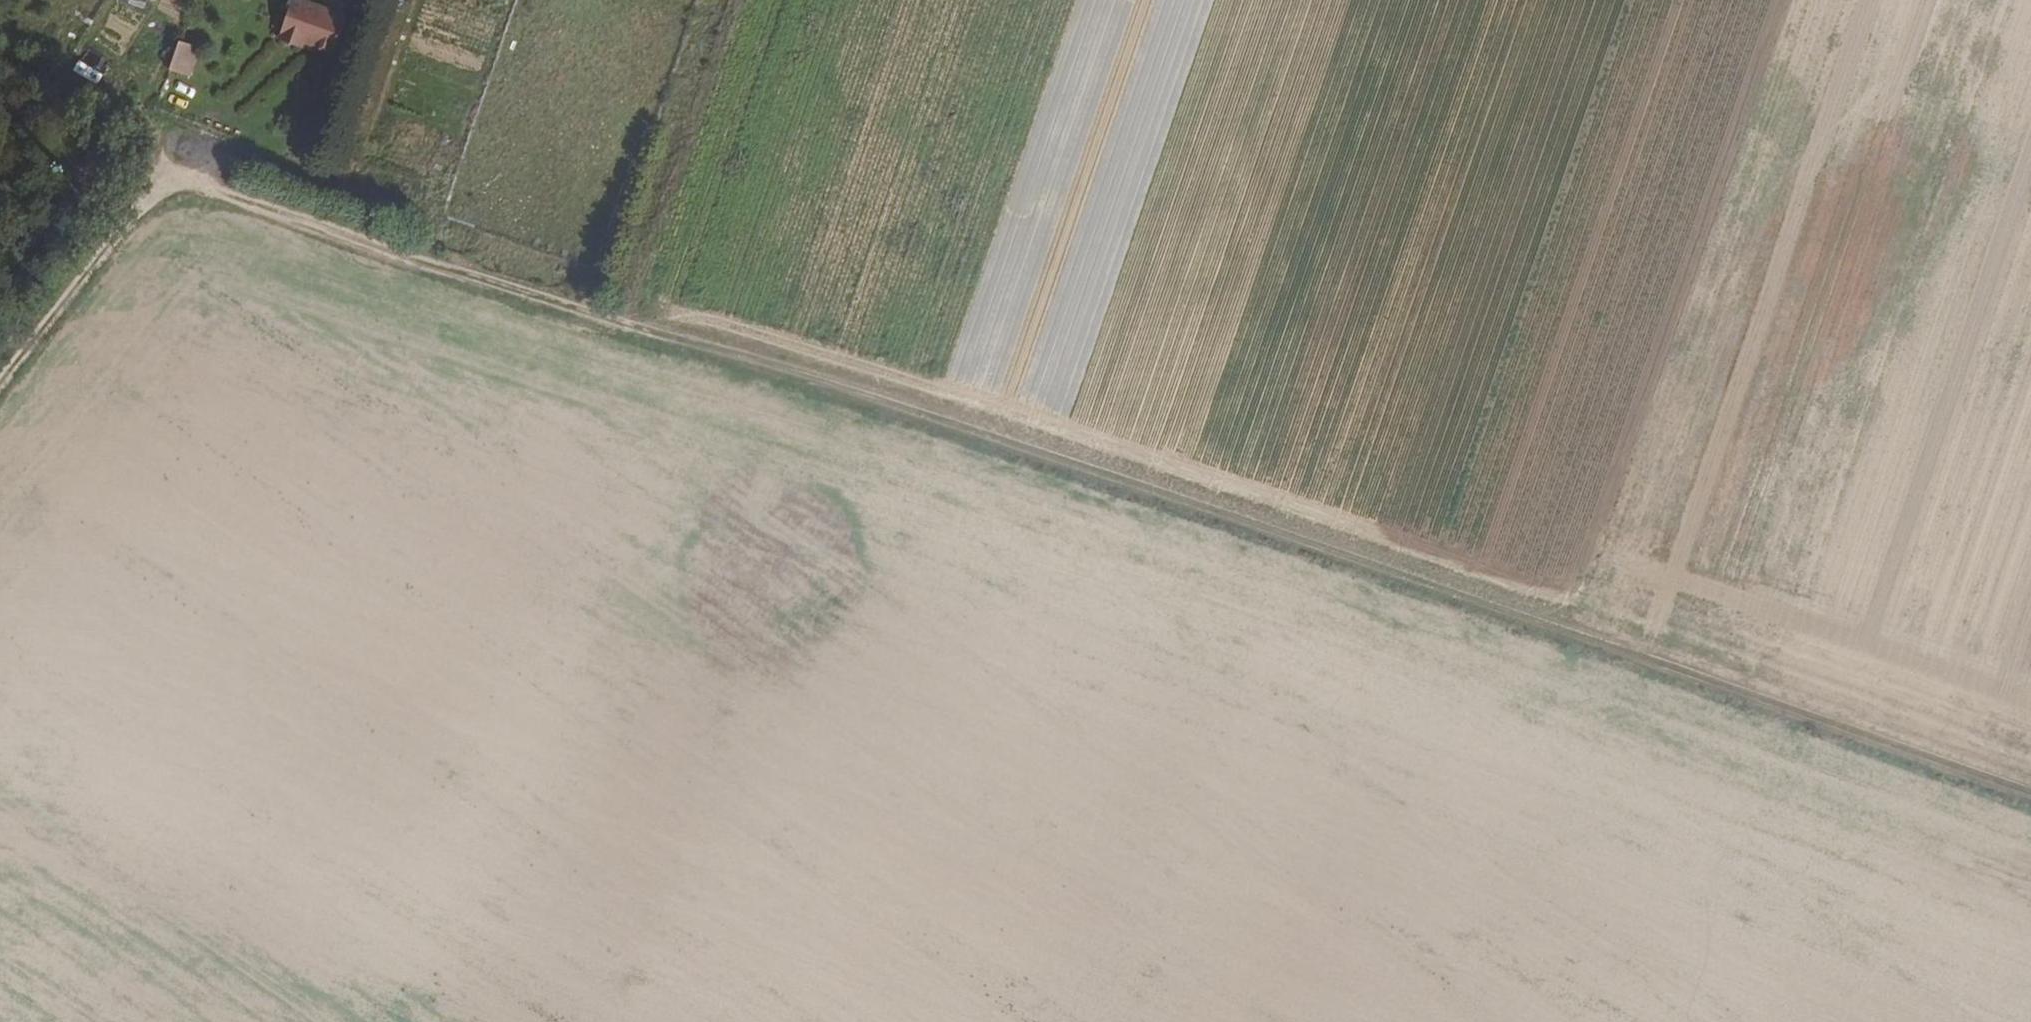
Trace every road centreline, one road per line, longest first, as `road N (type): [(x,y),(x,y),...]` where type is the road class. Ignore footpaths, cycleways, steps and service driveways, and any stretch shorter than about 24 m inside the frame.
road 1 (track): [(2030,799),(165,179)]
road 2 (track): [(0,376),(165,179)]

